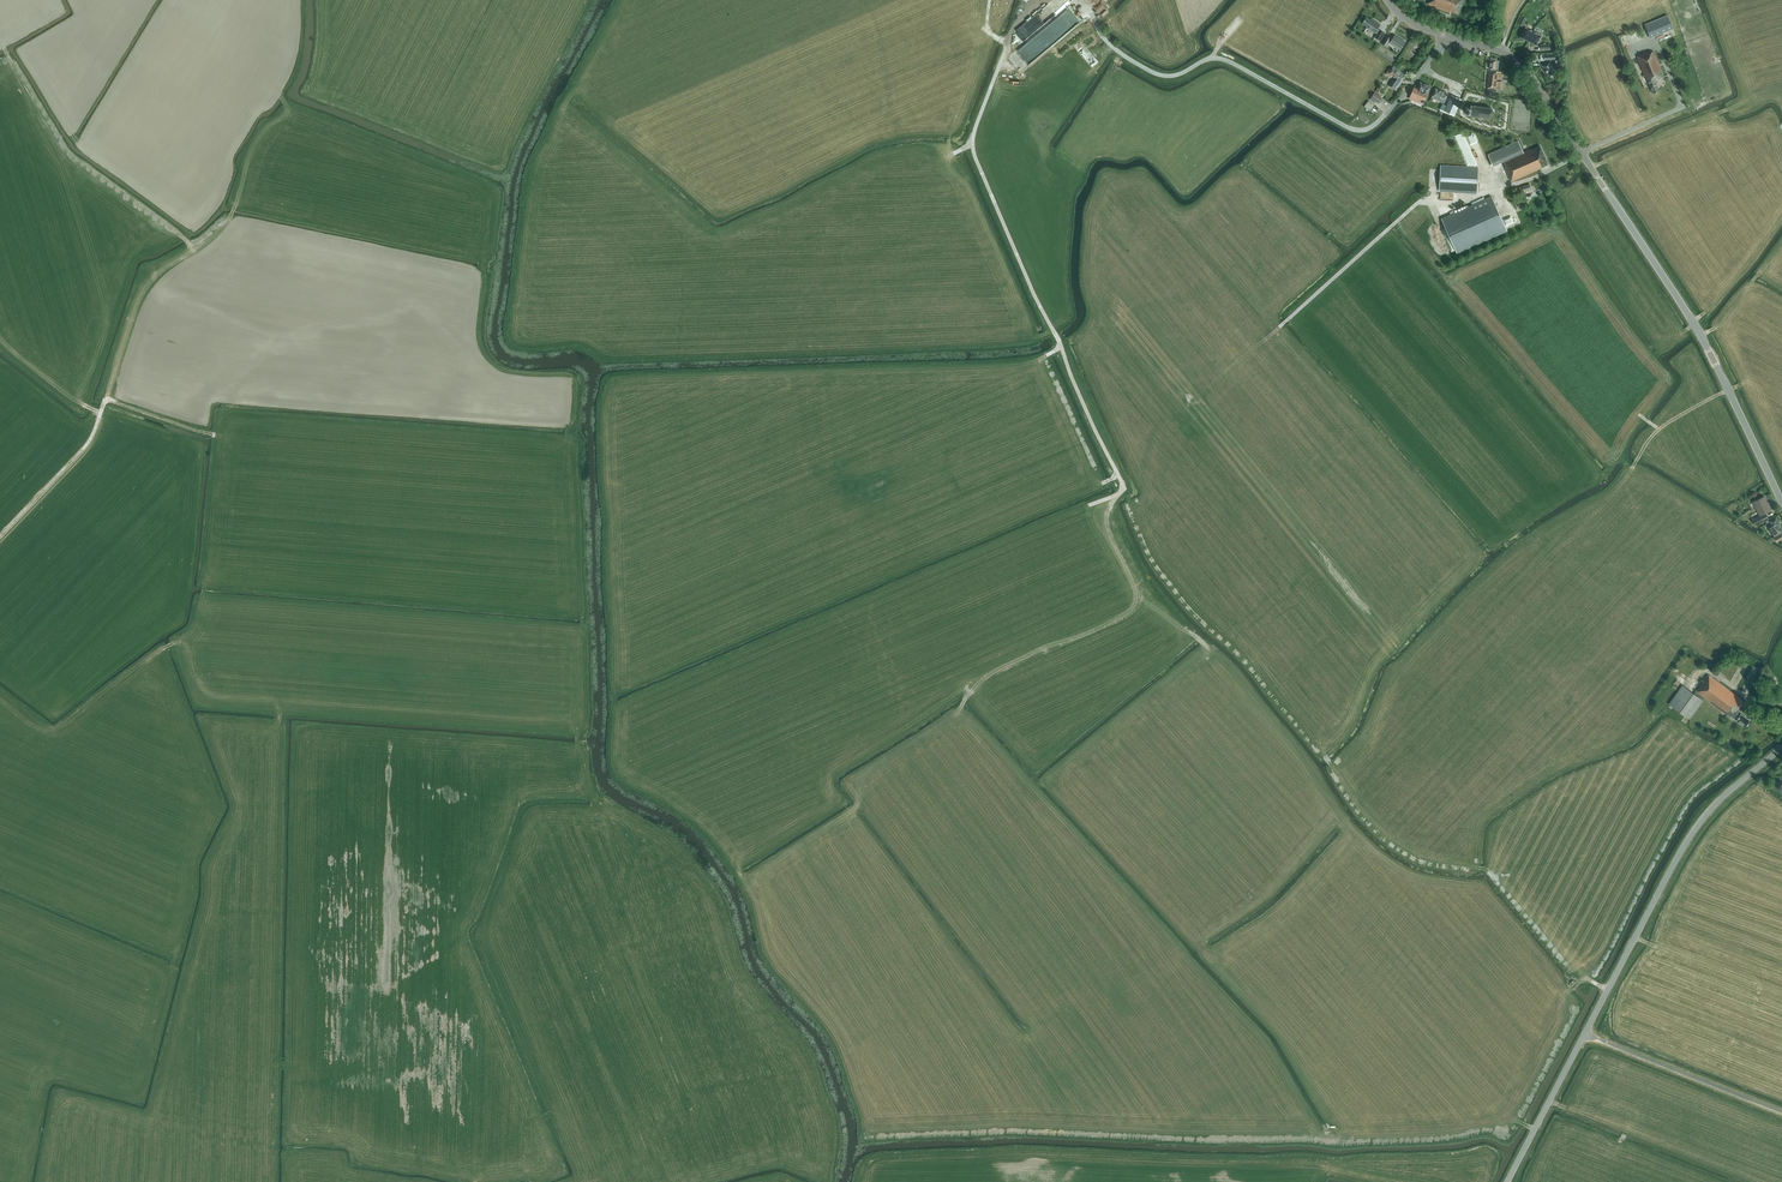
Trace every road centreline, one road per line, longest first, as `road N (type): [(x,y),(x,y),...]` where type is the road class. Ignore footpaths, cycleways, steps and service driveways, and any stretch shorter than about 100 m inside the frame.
road 1 (tertiary): [(1781,502),(1690,318),(1530,73),(1509,55),(1444,35)]
road 2 (track): [(1048,0),(1014,28),(973,147),(1122,482),(1120,493),(1097,503)]
road 3 (tertiary): [(1507,1181),(1690,837),(1781,748)]
road 4 (track): [(1385,116),(1354,130),(1222,59),(1173,76),(1155,73),(1105,39),(1081,0)]
road 5 (track): [(0,535),(90,441),(105,401),(215,435)]
road 6 (track): [(1498,189),(1448,205),(1418,202),(1269,337)]

